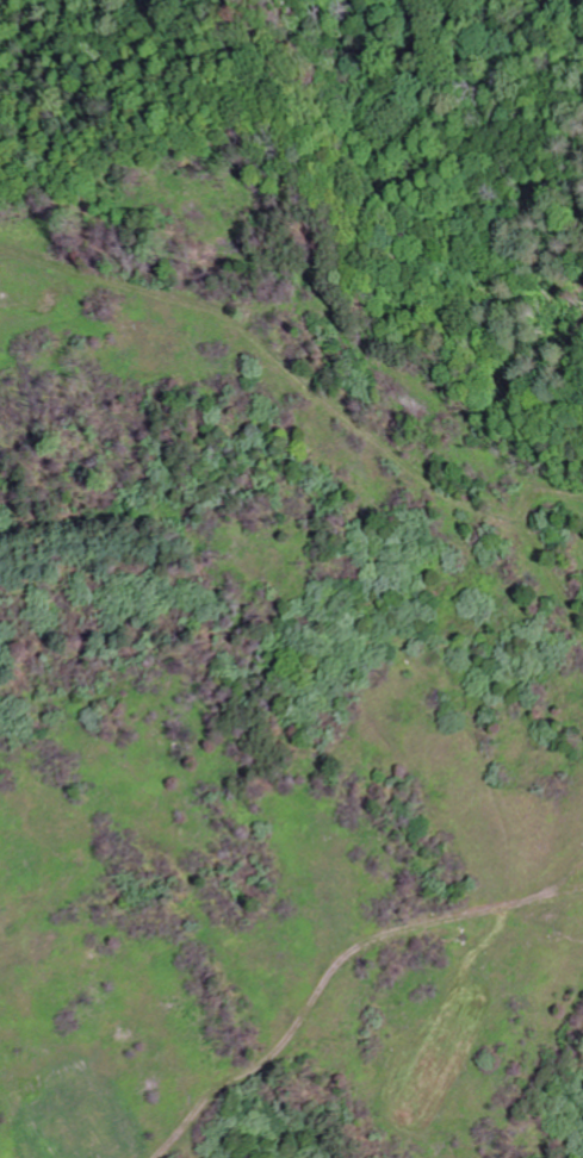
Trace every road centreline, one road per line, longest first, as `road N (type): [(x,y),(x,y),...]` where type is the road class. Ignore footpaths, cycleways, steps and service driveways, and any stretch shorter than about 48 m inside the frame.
road 1 (track): [(0,250),(224,312),(387,453),(460,500),(527,512)]
road 2 (track): [(170,1157),(222,1087),(262,1066),(298,1033),(347,959),(383,935),(569,894)]
road 3 (track): [(582,498),(546,485),(529,492),(527,512),(538,550),(582,632)]

